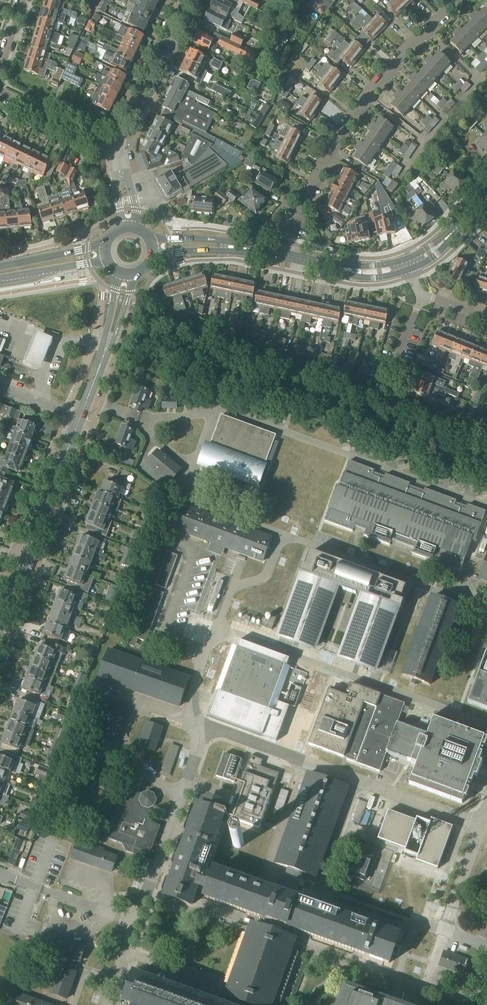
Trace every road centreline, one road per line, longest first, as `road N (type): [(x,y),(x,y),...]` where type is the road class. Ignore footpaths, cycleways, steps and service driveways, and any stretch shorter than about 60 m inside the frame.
road 1 (residential): [(287,255),(335,141),(389,68),(456,0)]
road 2 (tertiary): [(0,628),(80,419)]
road 3 (residential): [(188,0),(117,156)]
road 4 (tertiary): [(80,419),(126,278)]
road 5 (residential): [(117,156),(0,92)]
road 6 (tertiary): [(287,255),(154,249)]
road 7 (tertiary): [(414,265),(352,274),(287,255)]

